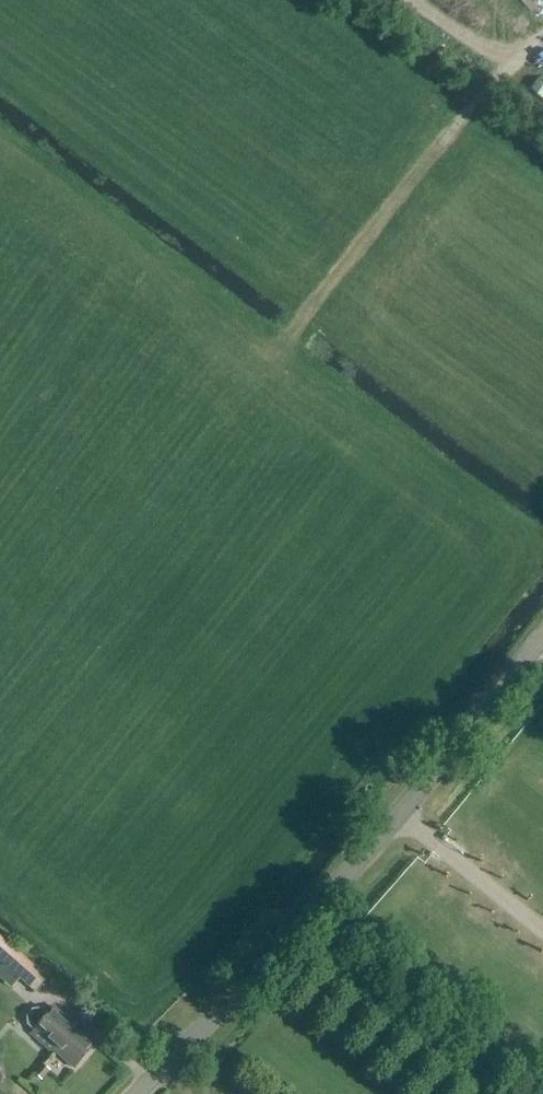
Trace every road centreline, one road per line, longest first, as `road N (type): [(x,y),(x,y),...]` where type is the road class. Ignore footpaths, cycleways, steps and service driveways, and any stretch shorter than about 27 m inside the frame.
road 1 (unclassified): [(135,1093),(398,815),(542,635)]

